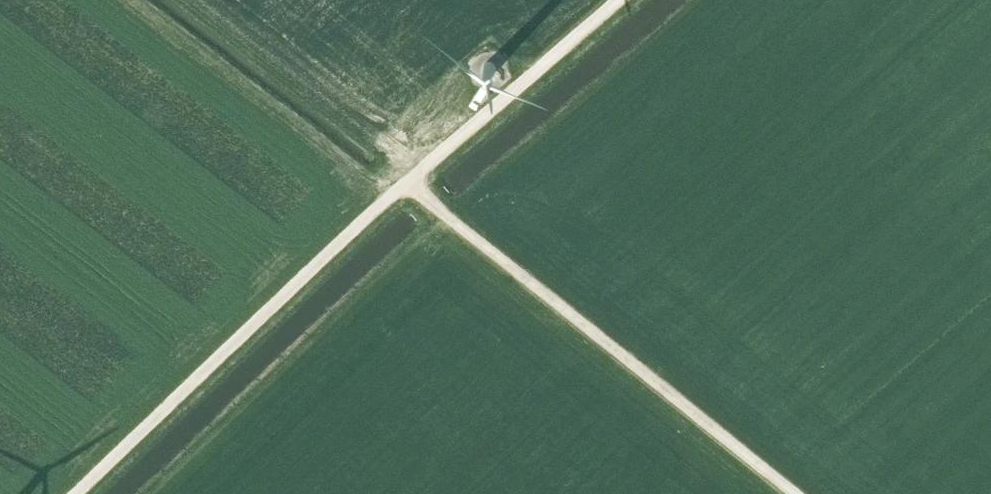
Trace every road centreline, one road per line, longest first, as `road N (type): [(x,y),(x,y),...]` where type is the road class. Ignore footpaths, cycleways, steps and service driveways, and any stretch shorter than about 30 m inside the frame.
road 1 (track): [(75,493),(404,183),(617,0)]
road 2 (track): [(793,493),(404,183)]

